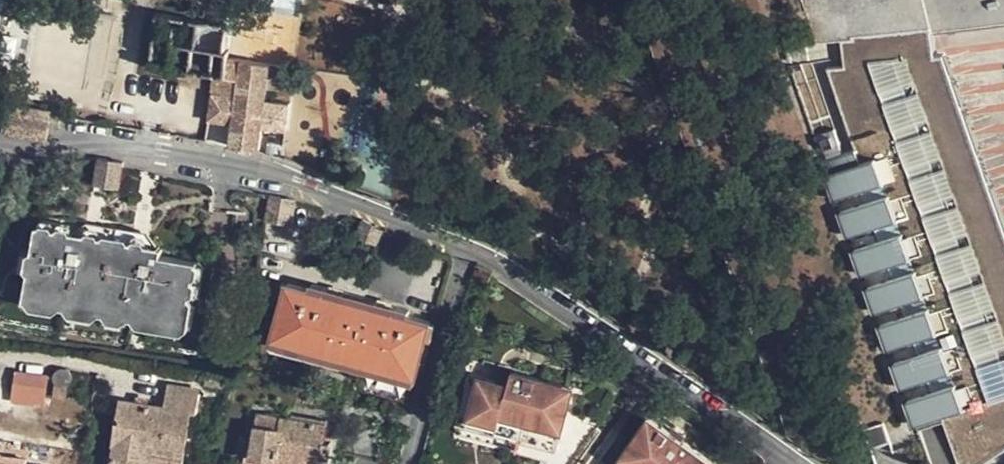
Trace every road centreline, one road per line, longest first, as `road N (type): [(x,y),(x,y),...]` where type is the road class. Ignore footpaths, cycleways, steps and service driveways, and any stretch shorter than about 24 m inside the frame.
road 1 (residential): [(787,448),(441,231),(262,171),(141,147),(0,142)]

